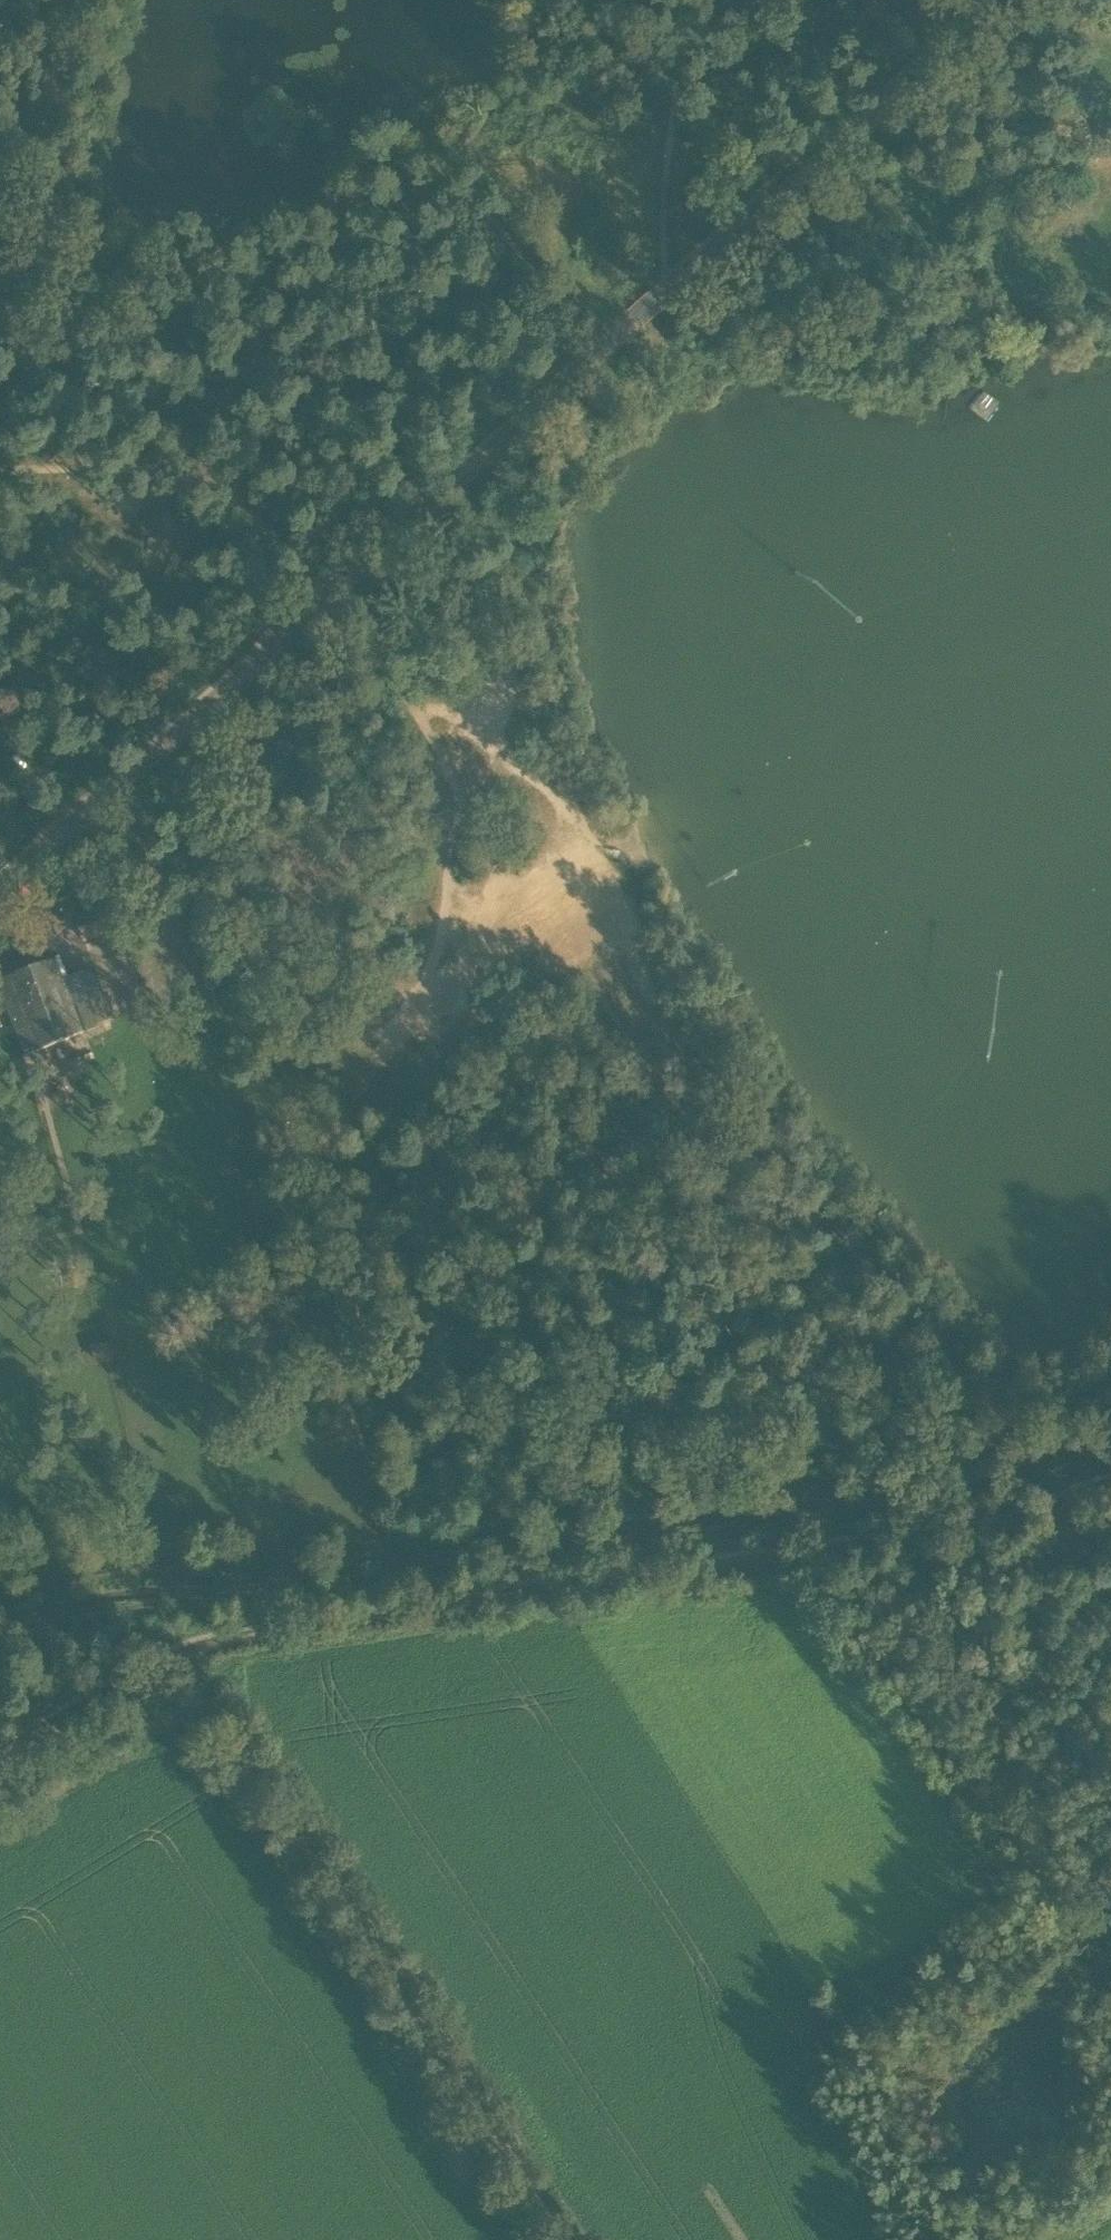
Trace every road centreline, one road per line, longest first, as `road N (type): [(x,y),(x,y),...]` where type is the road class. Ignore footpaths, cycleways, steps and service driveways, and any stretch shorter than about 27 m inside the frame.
road 1 (track): [(0,1764),(182,1655),(212,1647),(1031,1518)]
road 2 (track): [(993,0),(322,602)]
road 3 (track): [(397,1547),(238,999),(254,884),(248,816),(158,747)]
road 4 (track): [(566,2239),(182,1655)]
road 5 (track): [(322,602),(0,894)]
road 6 (track): [(83,813),(0,720)]

